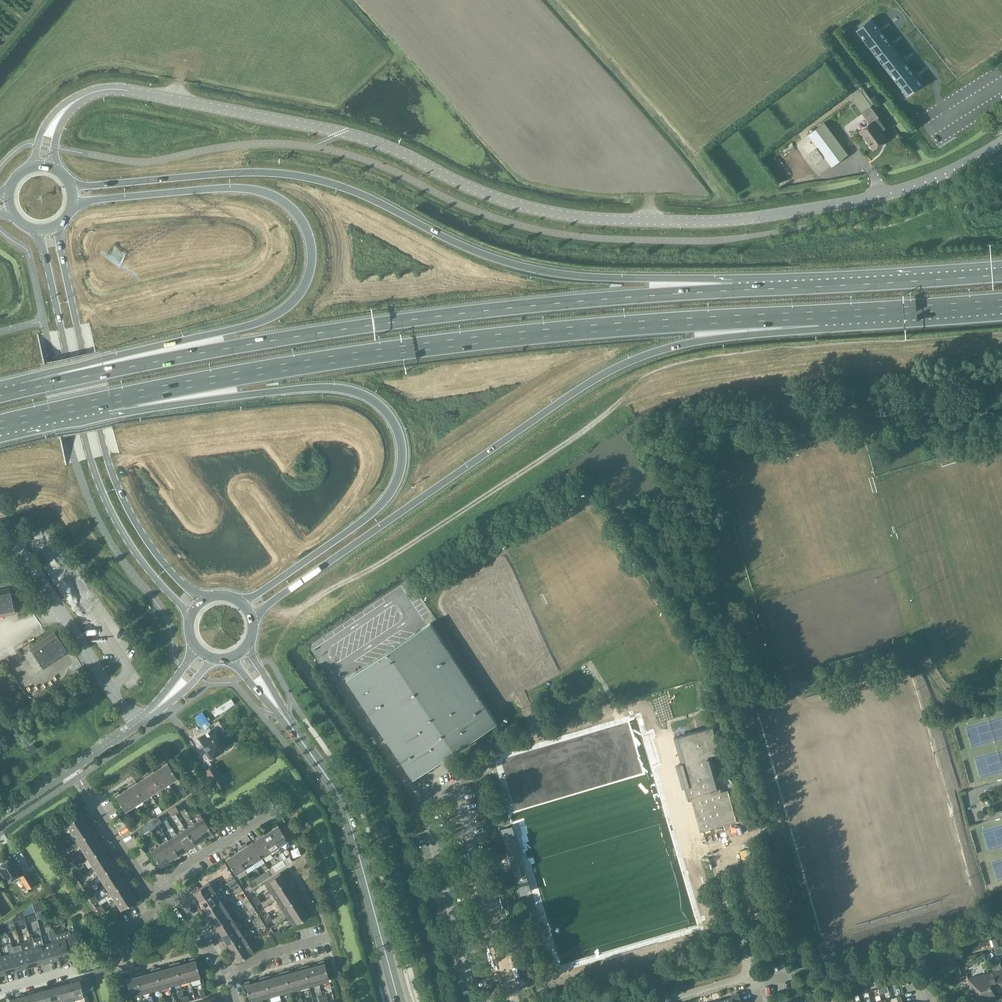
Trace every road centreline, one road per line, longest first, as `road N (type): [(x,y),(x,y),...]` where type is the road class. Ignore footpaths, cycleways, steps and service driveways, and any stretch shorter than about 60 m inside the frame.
road 1 (tertiary): [(84,96),(126,90),(323,128),(382,145),(507,201),(604,220),(712,222),(853,203),(924,183),(1001,143)]
road 2 (trunk): [(862,284),(537,304),(235,347),(22,390)]
road 3 (trunk): [(862,284),(535,270),(480,253),(361,195),(291,176),(73,186)]
road 4 (trunk): [(112,400),(551,331),(854,313)]
road 5 (trunk): [(253,617),(608,372),(691,342),(854,313)]
road 6 (trunk): [(74,202),(260,191),(300,216),(310,268),(300,291),(272,317),(42,375),(22,390)]
road 7 (trunk): [(112,400),(328,386),(367,395),(392,419),(401,461),(382,504),(245,603)]
road 8 (tertiary): [(40,230),(98,483),(144,564),(192,616)]
road 9 (tertiary): [(201,603),(139,530),(111,470),(56,227)]
road 10 (tertiary): [(399,1001),(347,811),(287,719)]
road 11 (residential): [(160,893),(168,877),(278,808)]
road 12 (trunk): [(854,313),(1001,303)]
road 13 (trunk): [(1001,274),(862,284)]

